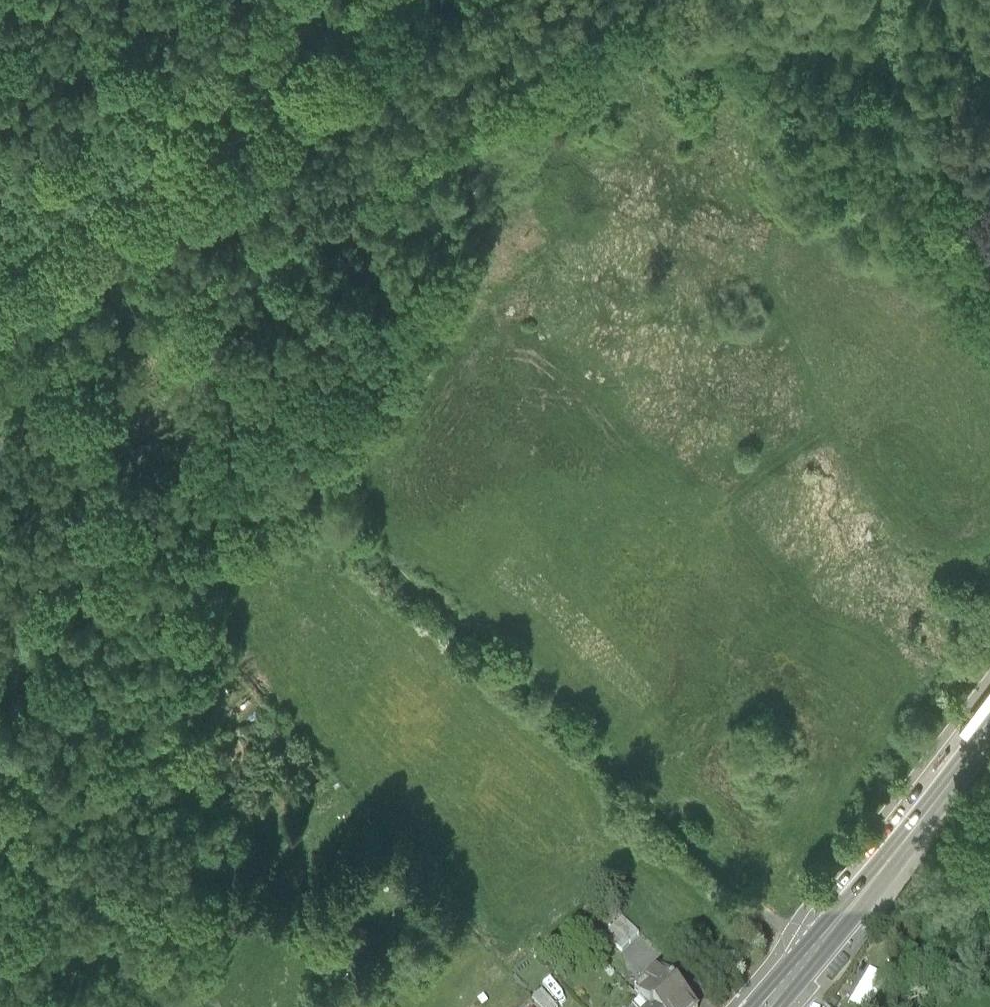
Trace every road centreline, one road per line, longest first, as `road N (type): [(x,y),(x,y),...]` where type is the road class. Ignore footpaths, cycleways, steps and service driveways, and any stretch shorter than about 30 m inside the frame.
road 1 (primary): [(766,1006),(989,728)]

